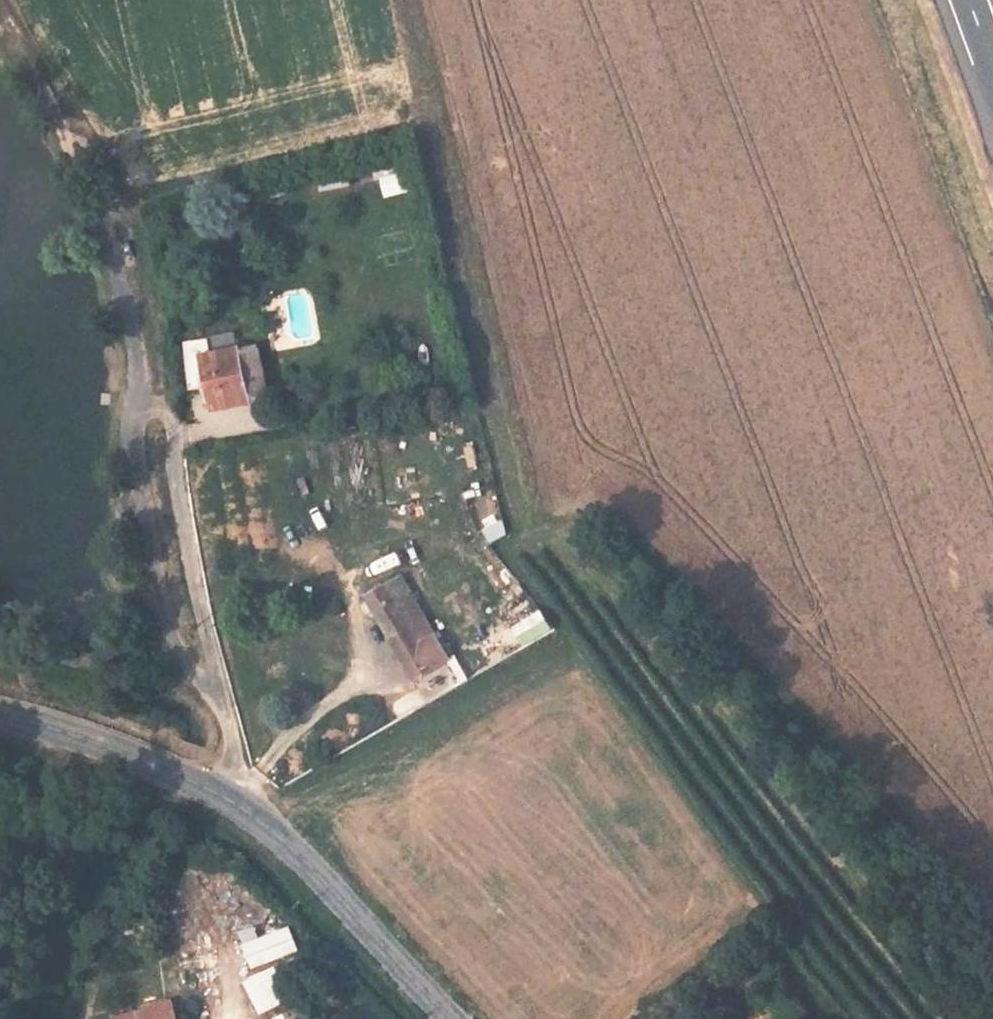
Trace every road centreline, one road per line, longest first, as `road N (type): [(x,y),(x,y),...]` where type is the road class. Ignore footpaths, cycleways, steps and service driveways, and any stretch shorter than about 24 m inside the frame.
road 1 (tertiary): [(454,1018),(296,853),(229,803),(167,771),(0,714)]

